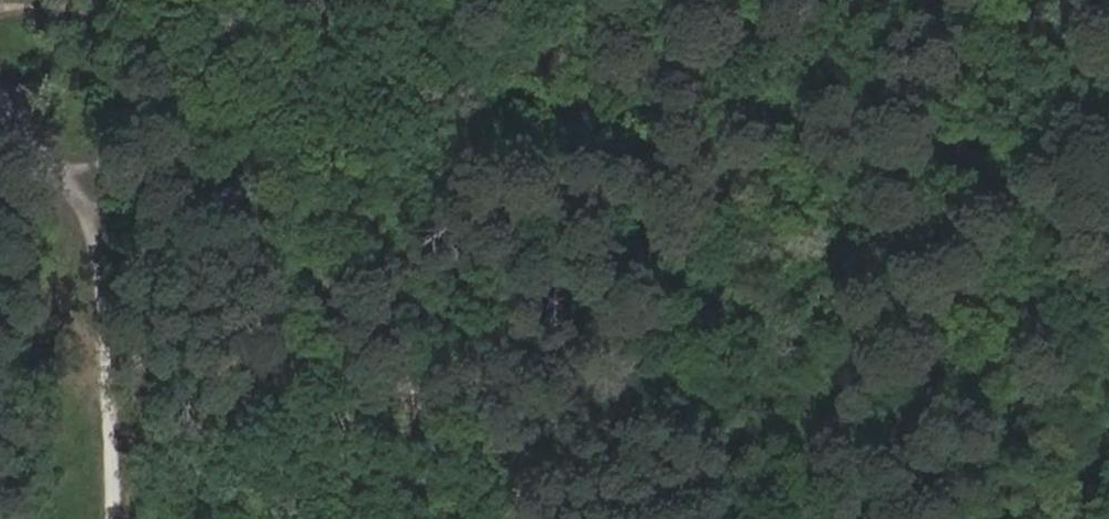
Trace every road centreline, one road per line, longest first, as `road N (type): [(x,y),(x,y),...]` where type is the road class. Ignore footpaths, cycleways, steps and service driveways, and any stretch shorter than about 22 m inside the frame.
road 1 (track): [(113,518),(107,350),(88,220),(69,181),(19,152),(0,112)]

